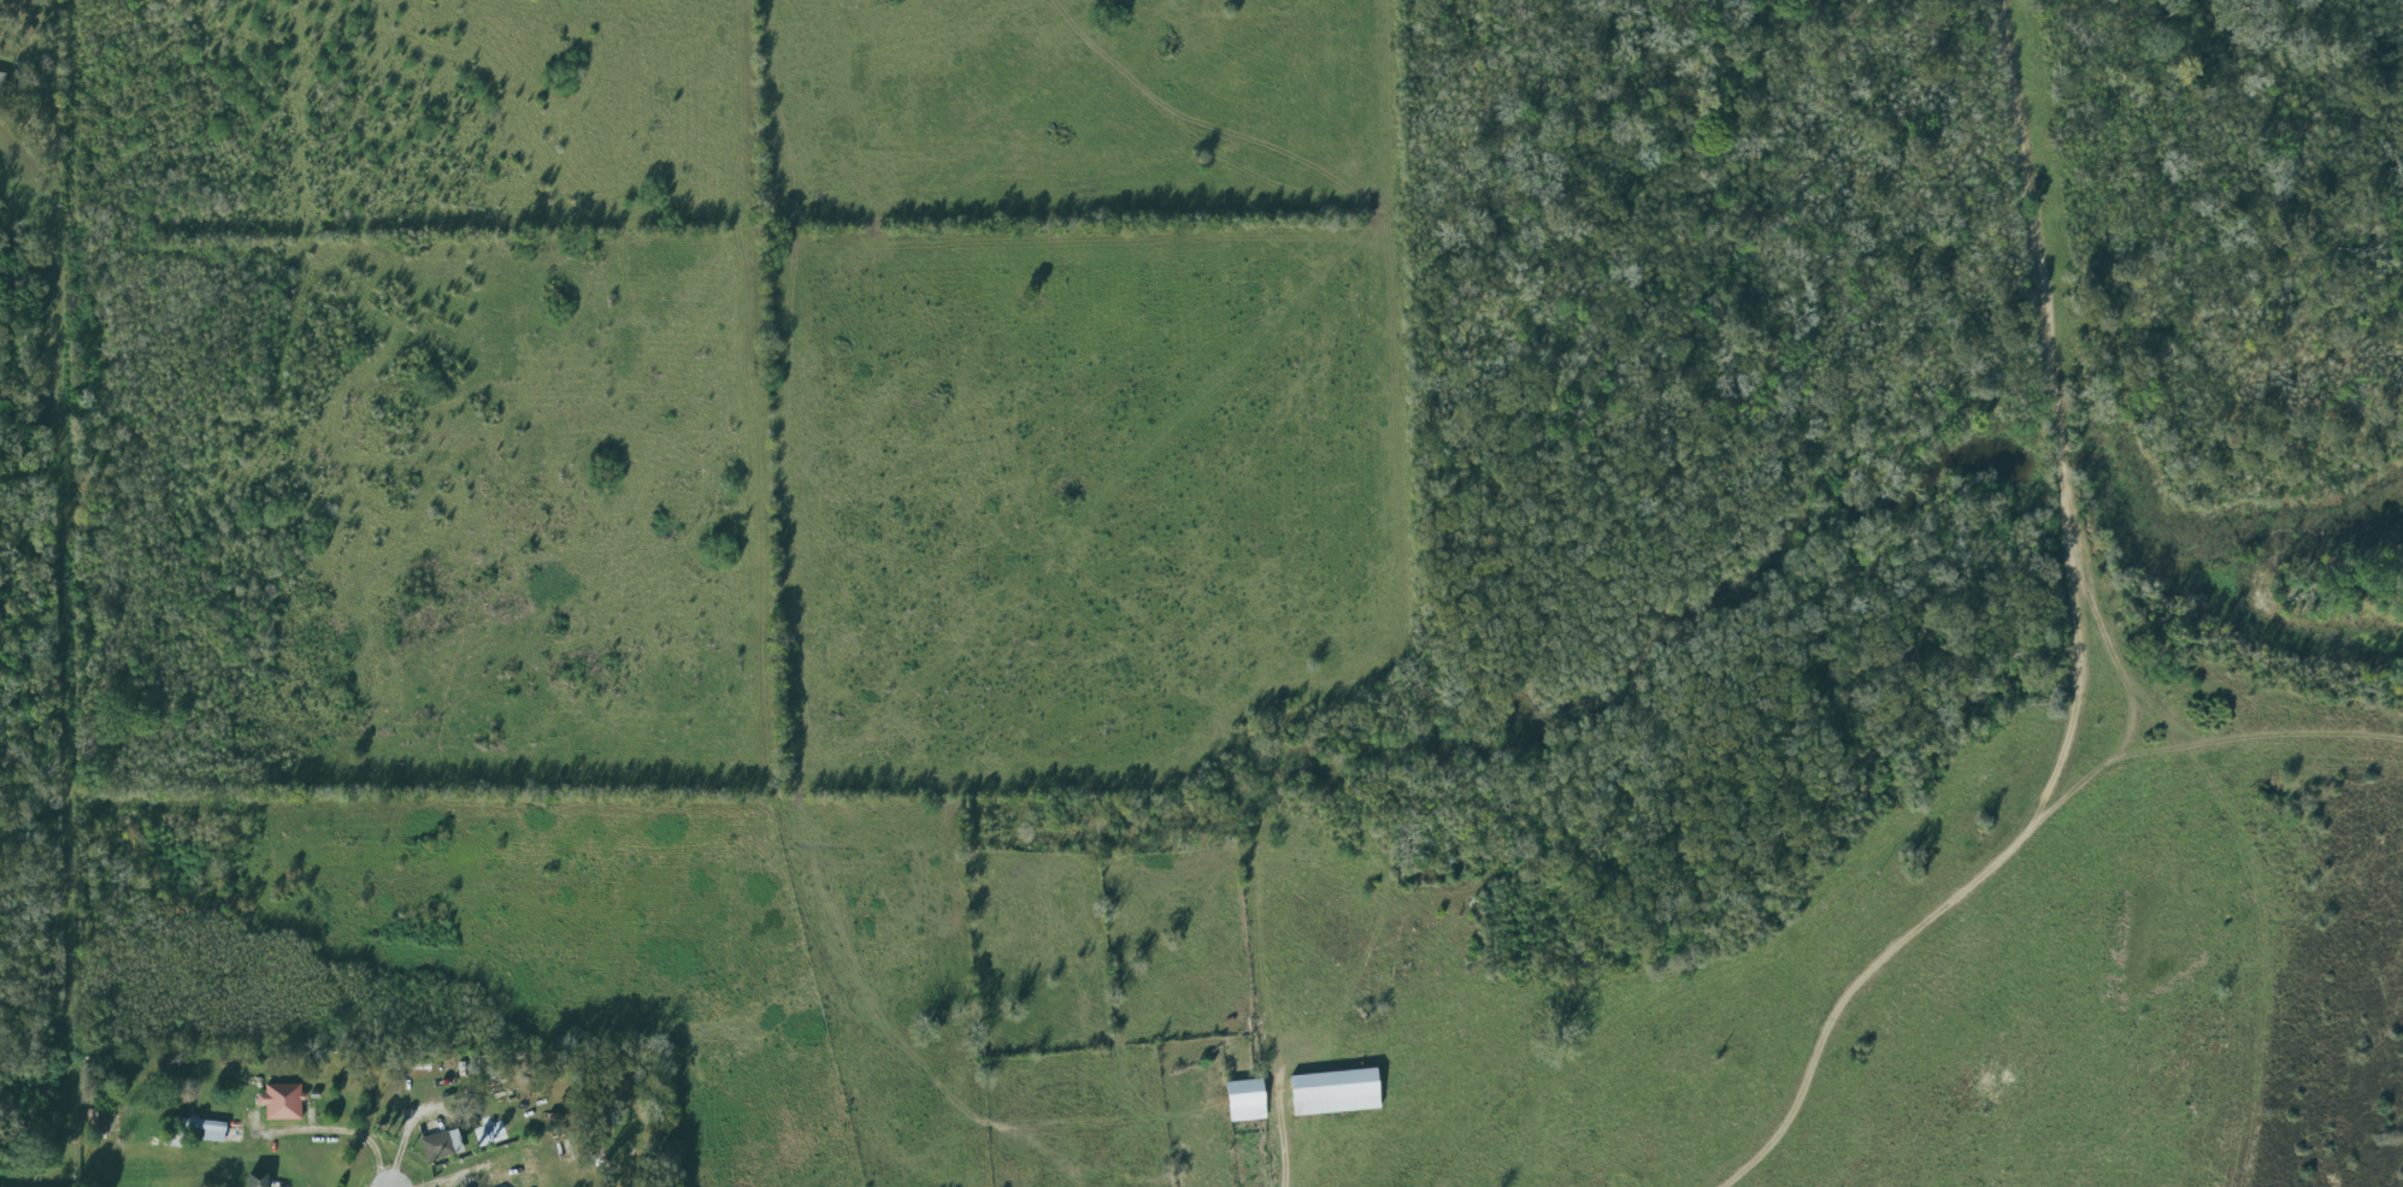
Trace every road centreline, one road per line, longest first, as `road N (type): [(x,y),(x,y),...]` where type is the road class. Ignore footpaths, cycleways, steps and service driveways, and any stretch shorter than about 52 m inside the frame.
road 1 (track): [(2007,0),(2093,597),(2122,657),(2196,739),(2402,737)]
road 2 (track): [(2196,739),(2068,796),(2001,873),(1857,996),(1816,1092),(1735,1186)]
road 3 (track): [(2068,796),(2093,597)]

